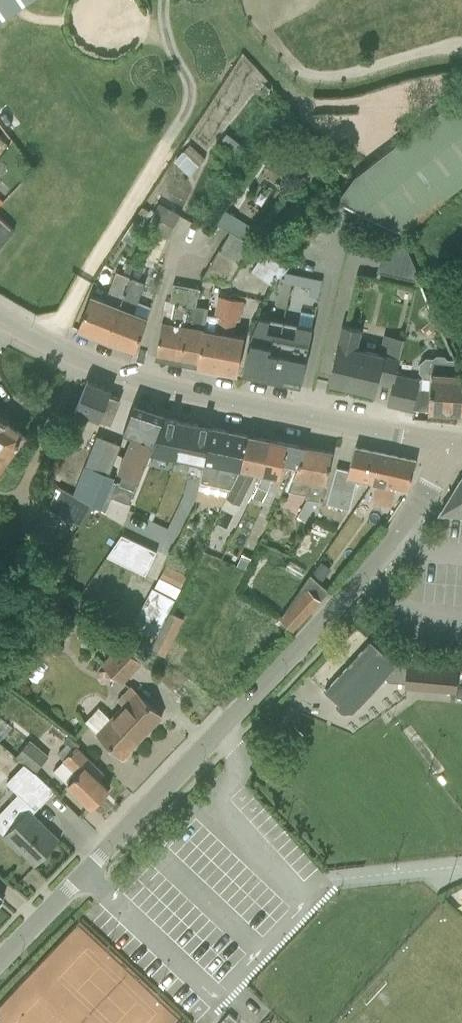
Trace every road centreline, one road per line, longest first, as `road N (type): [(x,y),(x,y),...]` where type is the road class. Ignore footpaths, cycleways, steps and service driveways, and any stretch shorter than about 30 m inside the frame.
road 1 (tertiary): [(0,960),(361,575),(423,495),(452,443)]
road 2 (tertiary): [(452,443),(174,390),(69,352),(0,316)]

